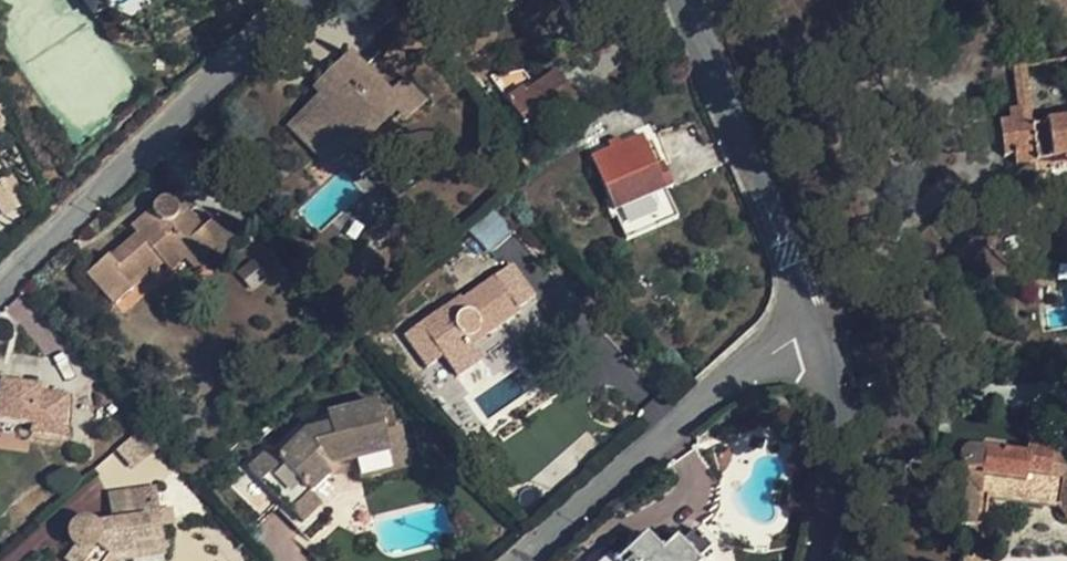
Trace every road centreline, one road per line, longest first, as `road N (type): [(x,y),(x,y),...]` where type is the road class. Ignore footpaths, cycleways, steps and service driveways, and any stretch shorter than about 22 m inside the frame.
road 1 (residential): [(0,278),(289,0)]
road 2 (residential): [(533,560),(758,363),(815,338)]
road 3 (residential): [(695,0),(815,338)]
road 4 (residential): [(815,338),(832,401),(838,470),(822,560)]

